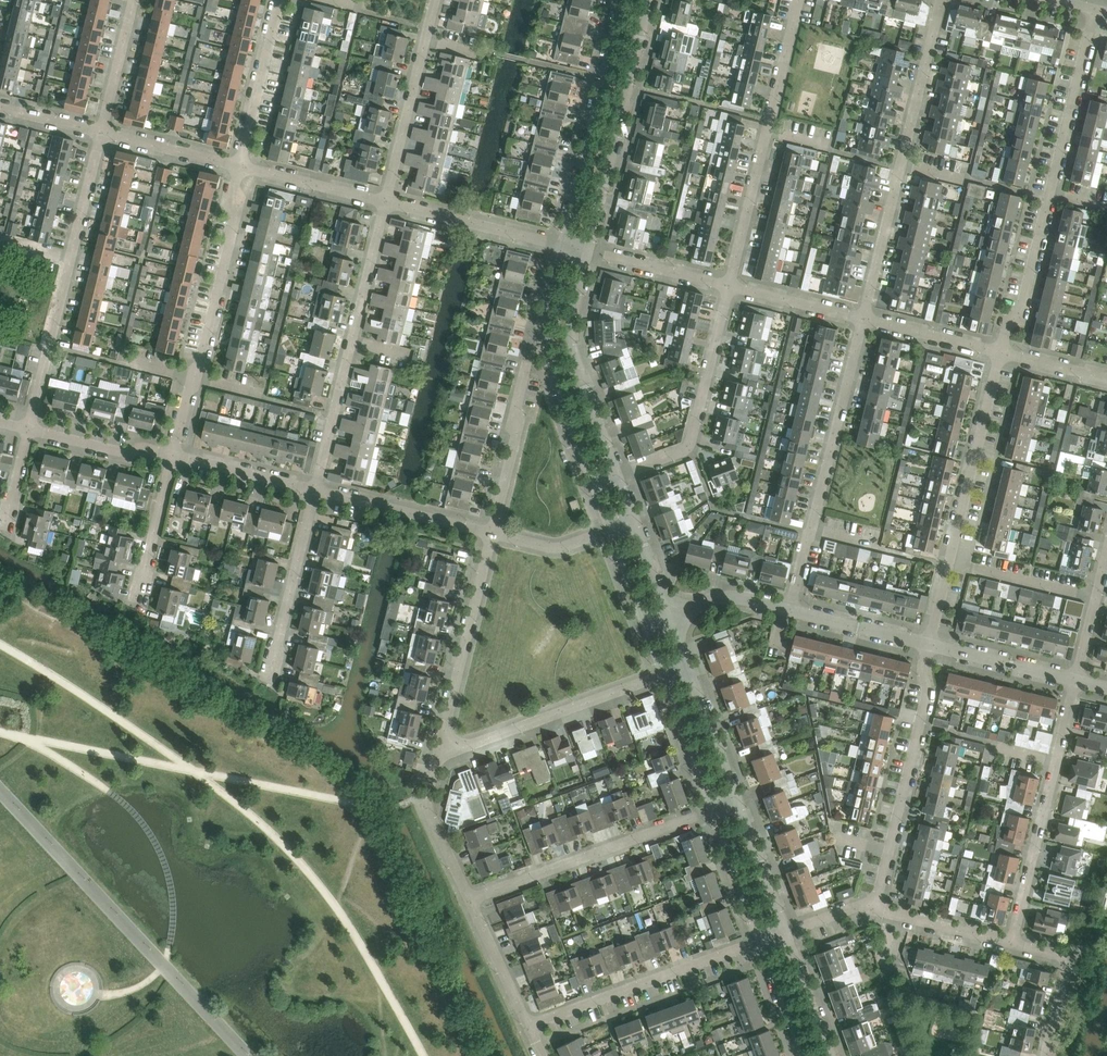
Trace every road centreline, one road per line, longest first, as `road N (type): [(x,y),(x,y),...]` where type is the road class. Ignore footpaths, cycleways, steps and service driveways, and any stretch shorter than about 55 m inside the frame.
road 1 (residential): [(1002,353),(1021,306),(1094,10)]
road 2 (residential): [(862,319),(941,0)]
road 3 (residential): [(173,455),(236,216),(239,166)]
road 4 (residential): [(728,287),(798,0)]
road 5 (residential): [(315,489),(385,203)]
road 6 (residential): [(1010,940),(1075,679)]
road 7 (residential): [(876,900),(926,701),(929,644)]
road 8 (residential): [(588,252),(648,0)]
road 9 (residential): [(470,899),(711,812)]
road 10 (residential): [(623,0),(564,246)]
road 11 (residential): [(564,246),(547,334),(592,485)]
road 12 (residential): [(528,1025),(760,942)]
road 13 (residential): [(619,475),(691,441),(728,287)]
road 14 (residential): [(662,674),(457,749),(441,745)]
road 15 (residential): [(619,475),(572,343),(588,252)]
road 16 (residential): [(809,530),(862,319)]
road 17 (residential): [(949,564),(1002,353)]
road 18 (residential): [(441,745),(492,534)]
road 19 (residential): [(268,684),(315,489)]
road 20 (residential): [(742,797),(671,616)]
road 21 (residential): [(564,246),(385,203)]
road 22 (residential): [(492,534),(315,489)]
road 23 (residential): [(492,534),(527,359)]
road 24 (residential): [(29,430),(70,260)]
road 25 (residential): [(239,166),(281,0)]
road 26 (residential): [(385,203),(426,38)]
road 27 (residential): [(470,899),(430,810),(441,745)]
road 28 (residential): [(1045,1055),(1064,962),(1010,940)]
road 29 (unclassified): [(1096,599),(949,564)]
road 30 (residential): [(385,203),(239,166)]
road 31 (residential): [(137,601),(173,455)]
road 32 (residential): [(1075,679),(929,644)]
road 33 (residential): [(173,455),(147,449),(131,456),(29,430)]
road 34 (residential): [(662,674),(711,812)]
road 35 (residential): [(315,489),(173,455)]
road 36 (residential): [(728,287),(588,252)]
road 37 (residential): [(1002,353),(862,319)]
road 38 (residential): [(929,644),(789,611)]
road 39 (residential): [(1010,940),(889,913),(876,900)]
road 40 (residential): [(787,932),(742,797)]
road 41 (residential): [(239,166),(101,132)]
road 42 (residential): [(711,812),(760,942)]
road 43 (residential): [(528,1025),(470,899)]
road 44 (residential): [(862,319),(728,287)]
road 45 (residential): [(101,132),(134,0)]
road 46 (residential): [(70,260),(101,132)]
road 47 (residential): [(831,1055),(787,932)]
road 48 (residential): [(789,611),(729,597),(671,616)]
road 49 (residential): [(760,942),(803,1055)]
road 50 (residential): [(609,531),(555,547),(492,534)]

